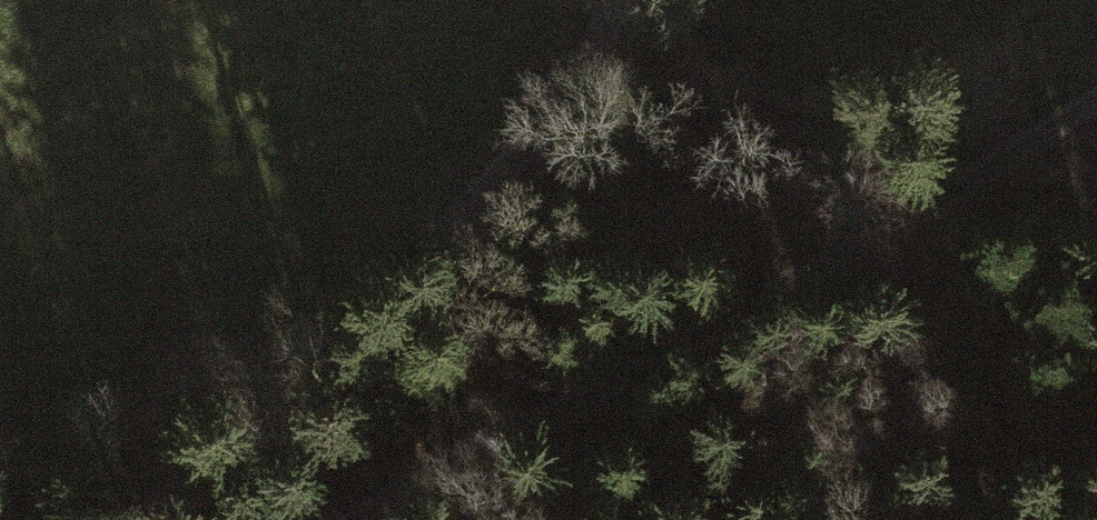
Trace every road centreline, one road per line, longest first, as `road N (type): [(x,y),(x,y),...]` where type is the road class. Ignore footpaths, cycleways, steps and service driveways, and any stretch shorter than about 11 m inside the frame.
road 1 (track): [(344,519),(717,338),(1096,115)]
road 2 (track): [(137,519),(181,456),(537,134),(627,16),(627,0)]

